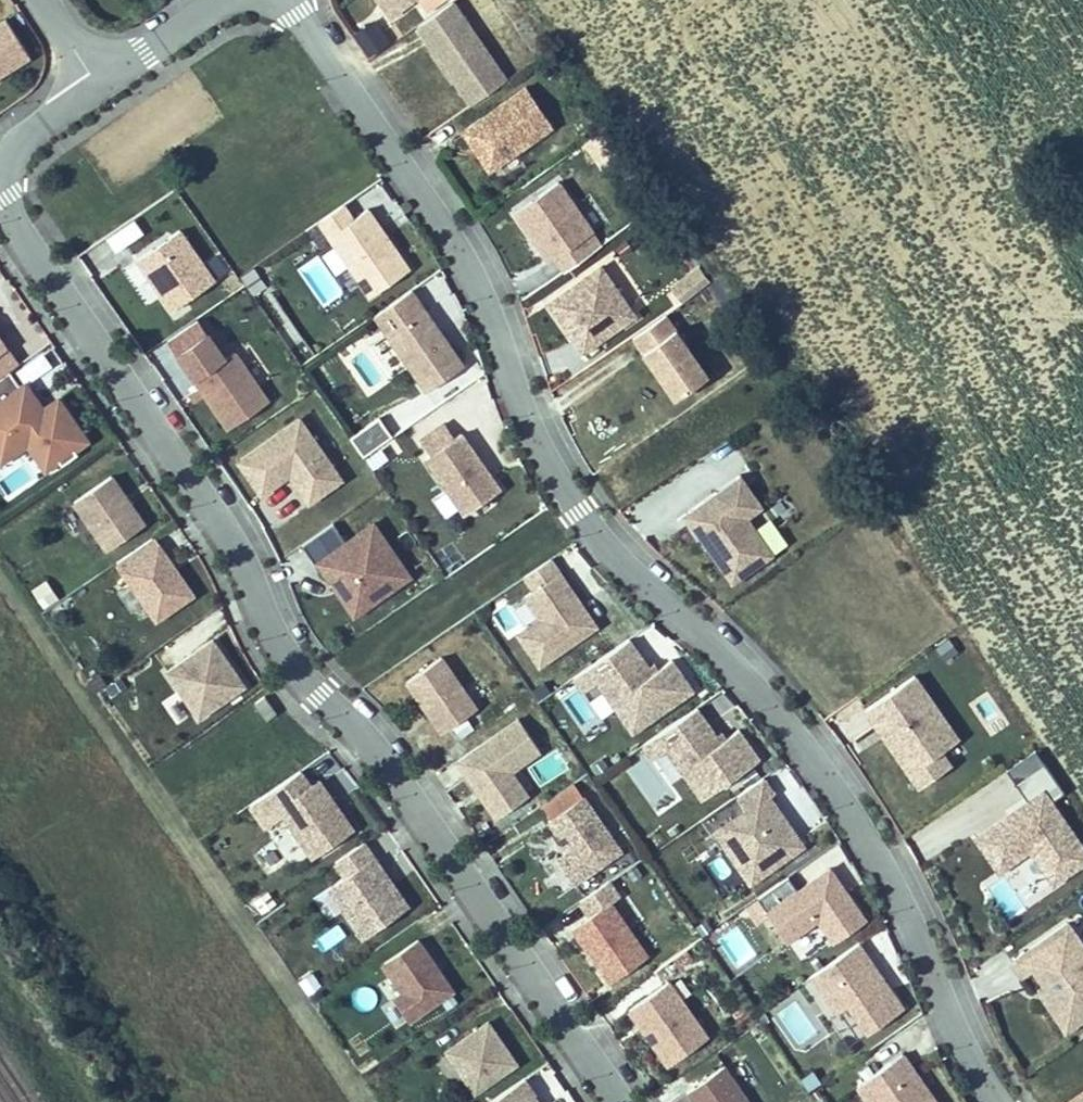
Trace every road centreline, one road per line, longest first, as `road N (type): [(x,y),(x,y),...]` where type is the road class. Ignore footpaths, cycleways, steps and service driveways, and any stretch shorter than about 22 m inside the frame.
road 1 (residential): [(288,0),(469,249),(541,441),(580,512),(797,734),(904,903),(1000,1101)]
road 2 (residential): [(0,200),(230,535),(268,619),(319,696),(369,742),(619,1101)]
road 3 (residential): [(228,0),(99,85)]
road 4 (residential): [(99,85),(25,143),(0,188)]

